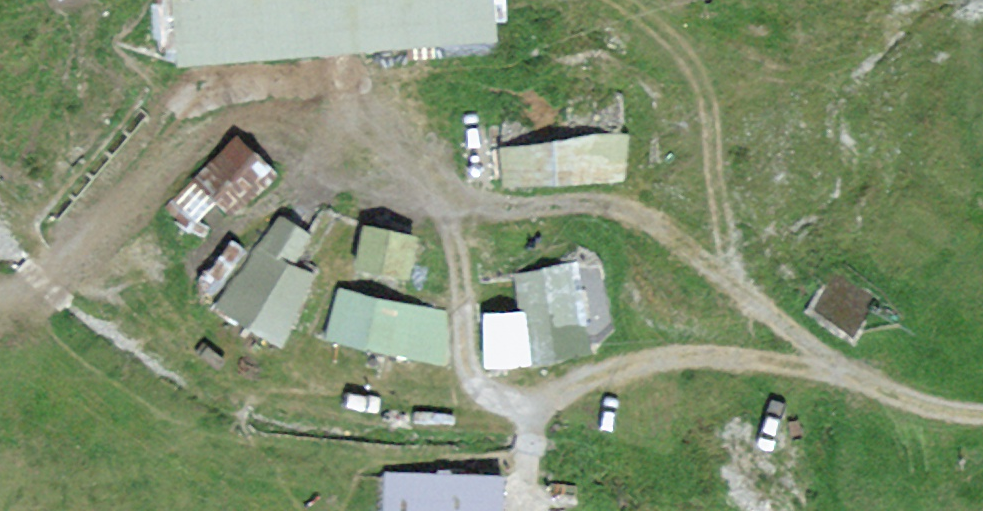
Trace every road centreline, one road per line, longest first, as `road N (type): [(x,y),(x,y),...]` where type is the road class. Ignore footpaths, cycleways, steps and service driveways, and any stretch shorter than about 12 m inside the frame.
road 1 (track): [(982,415),(689,364),(600,378),(533,412),(498,402),(474,359),(469,267),(429,179),(373,133),(294,117),(213,129),(0,280)]
road 2 (track): [(855,393),(738,291),(663,238),(612,218),(451,218)]

